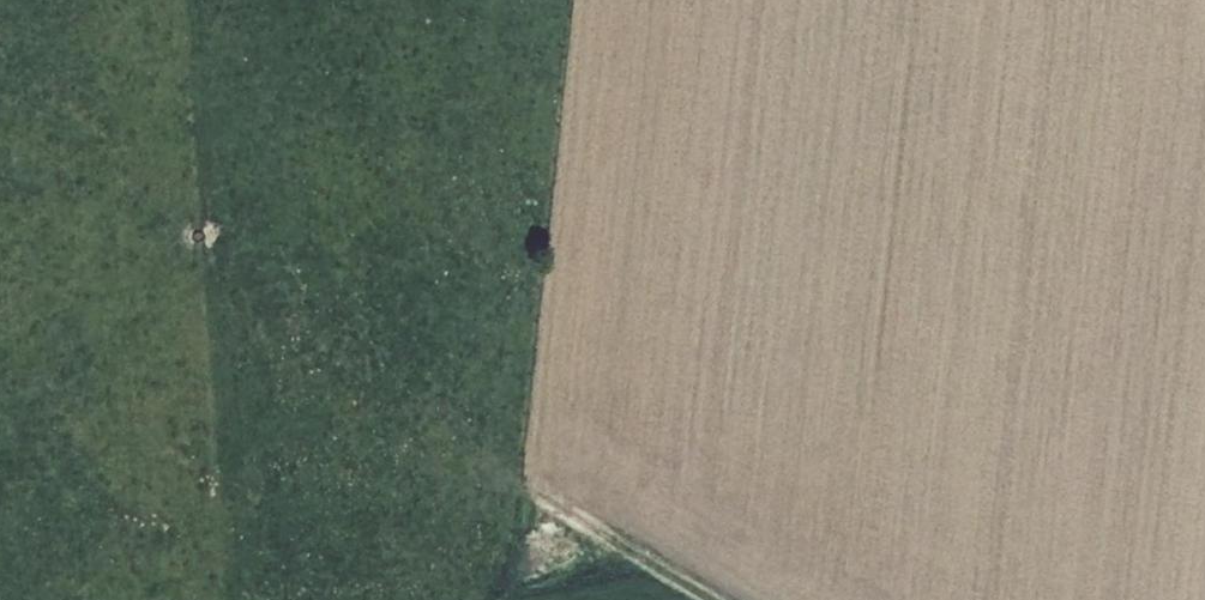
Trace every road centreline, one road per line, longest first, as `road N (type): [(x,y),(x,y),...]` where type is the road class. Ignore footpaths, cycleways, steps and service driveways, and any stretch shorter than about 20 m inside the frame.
road 1 (track): [(710,599),(517,483)]

